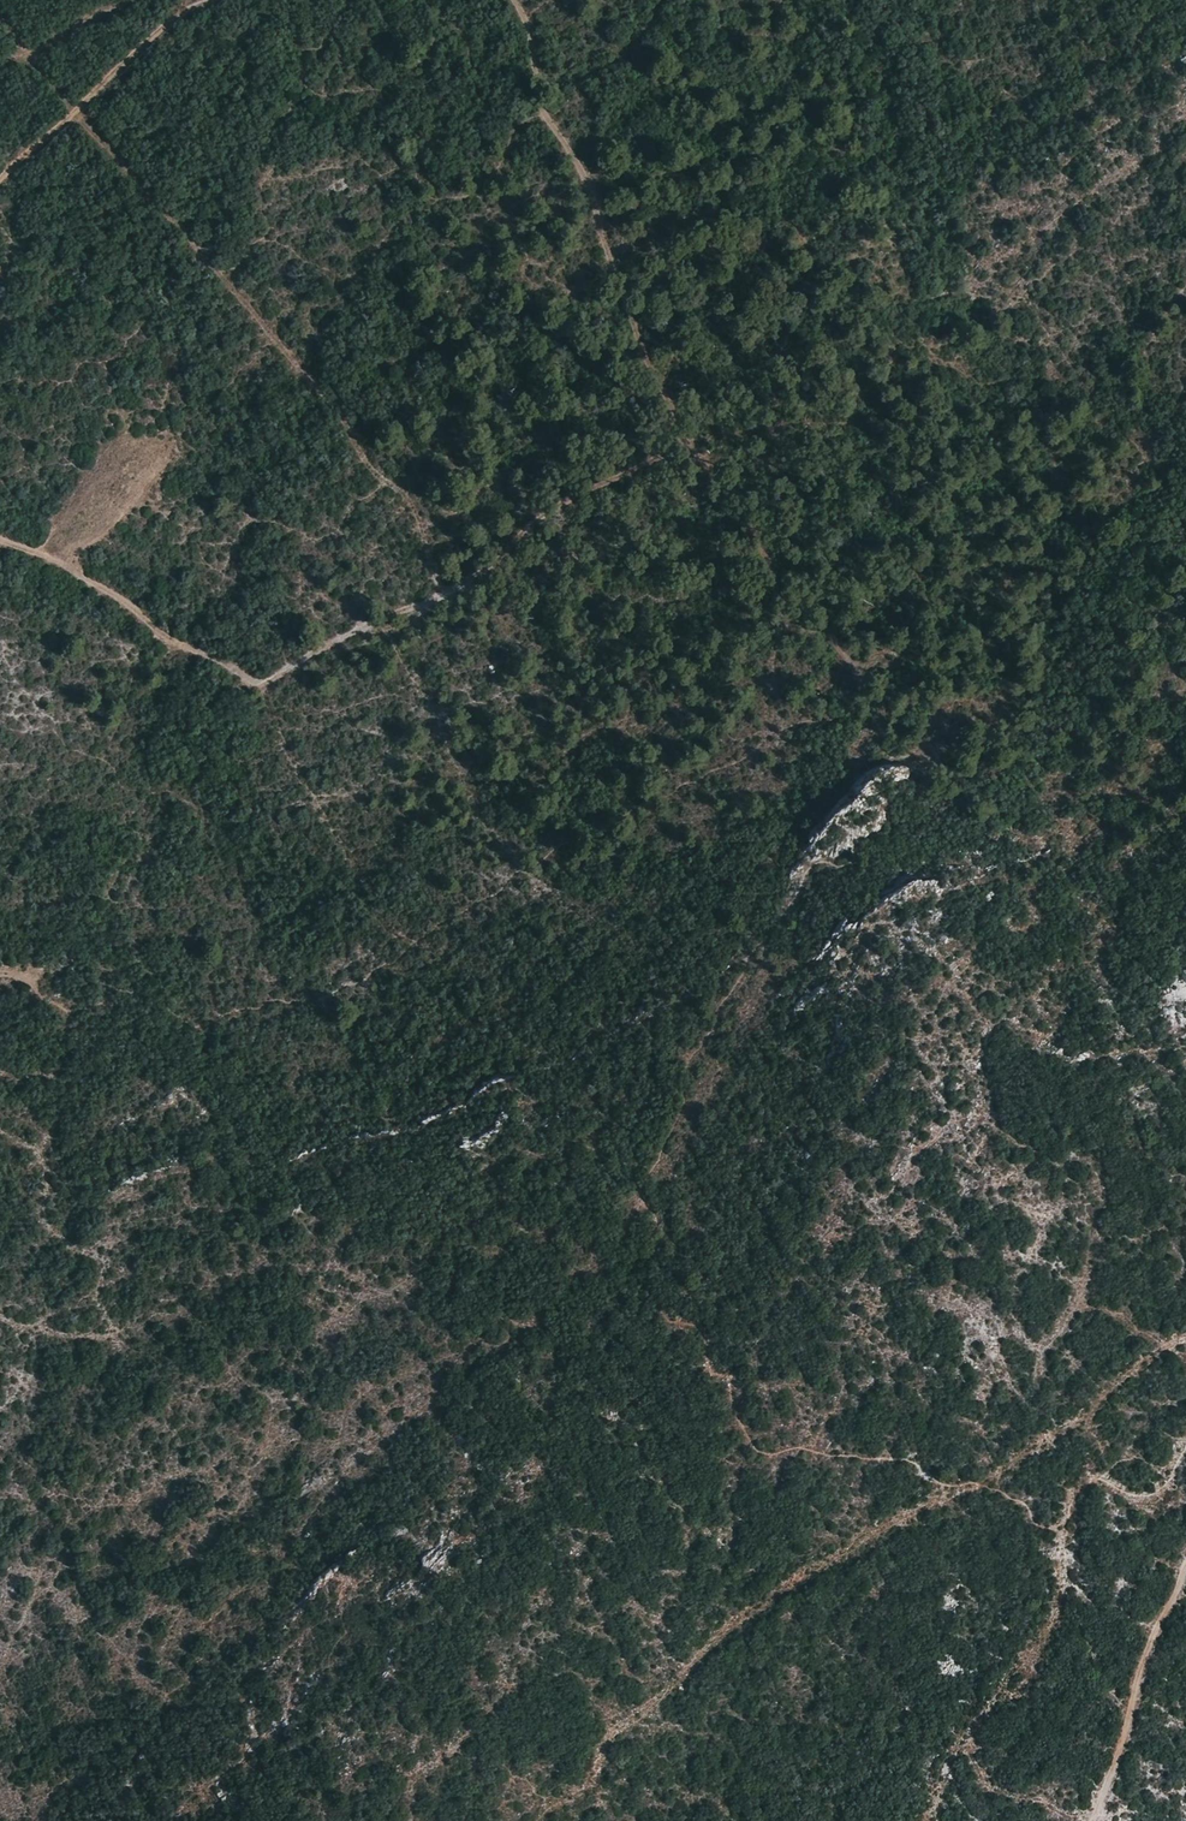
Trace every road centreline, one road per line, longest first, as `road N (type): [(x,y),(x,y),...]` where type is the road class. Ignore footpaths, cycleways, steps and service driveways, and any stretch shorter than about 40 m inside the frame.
road 1 (track): [(860,695),(825,629),(703,458),(626,306),(602,207),(541,107),(514,0)]
road 2 (track): [(213,0),(182,11),(0,184)]
road 3 (track): [(1096,1820),(1152,1629),(1185,1567)]

